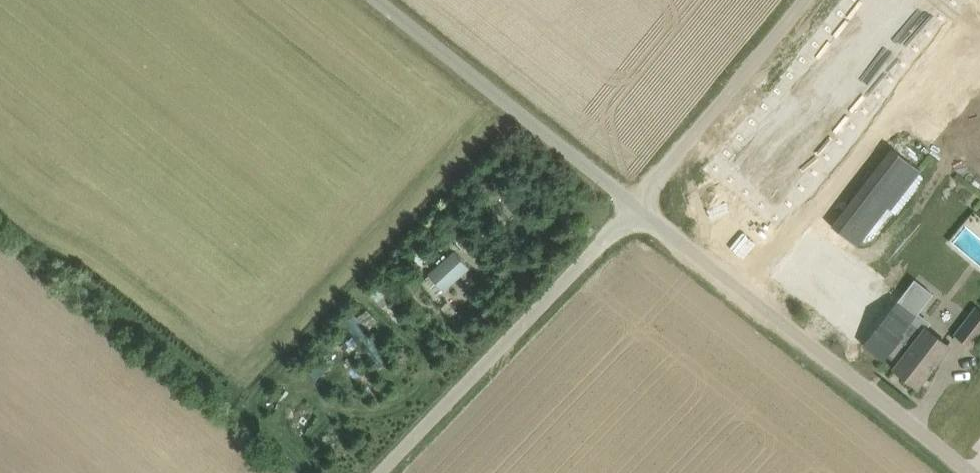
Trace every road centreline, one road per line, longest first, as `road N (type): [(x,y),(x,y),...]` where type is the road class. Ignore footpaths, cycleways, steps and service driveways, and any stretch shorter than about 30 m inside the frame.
road 1 (unclassified): [(965,472),(636,210)]
road 2 (unclassified): [(384,472),(636,210)]
road 3 (unclassified): [(636,210),(376,0)]
road 4 (unclassified): [(636,210),(807,0)]

